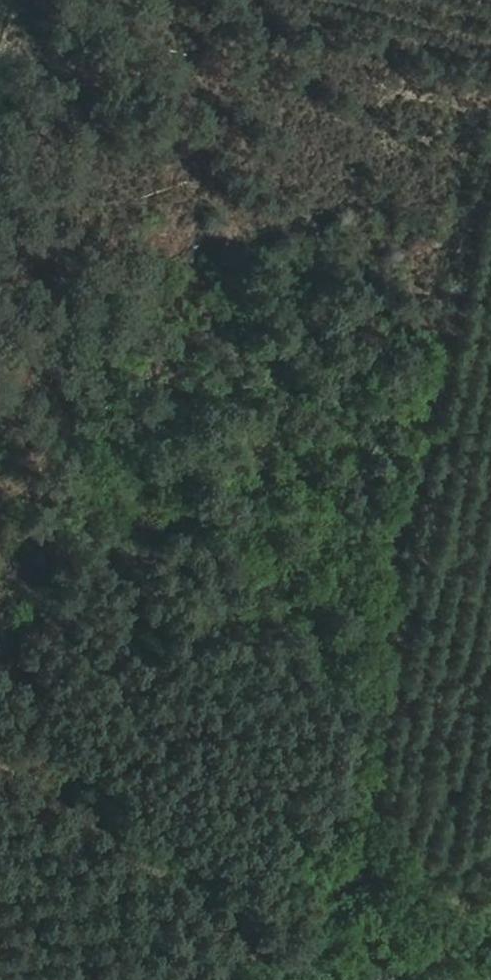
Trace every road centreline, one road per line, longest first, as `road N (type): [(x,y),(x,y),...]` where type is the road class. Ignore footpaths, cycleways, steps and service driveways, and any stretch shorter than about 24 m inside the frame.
road 1 (track): [(490,892),(390,907),(333,979)]

